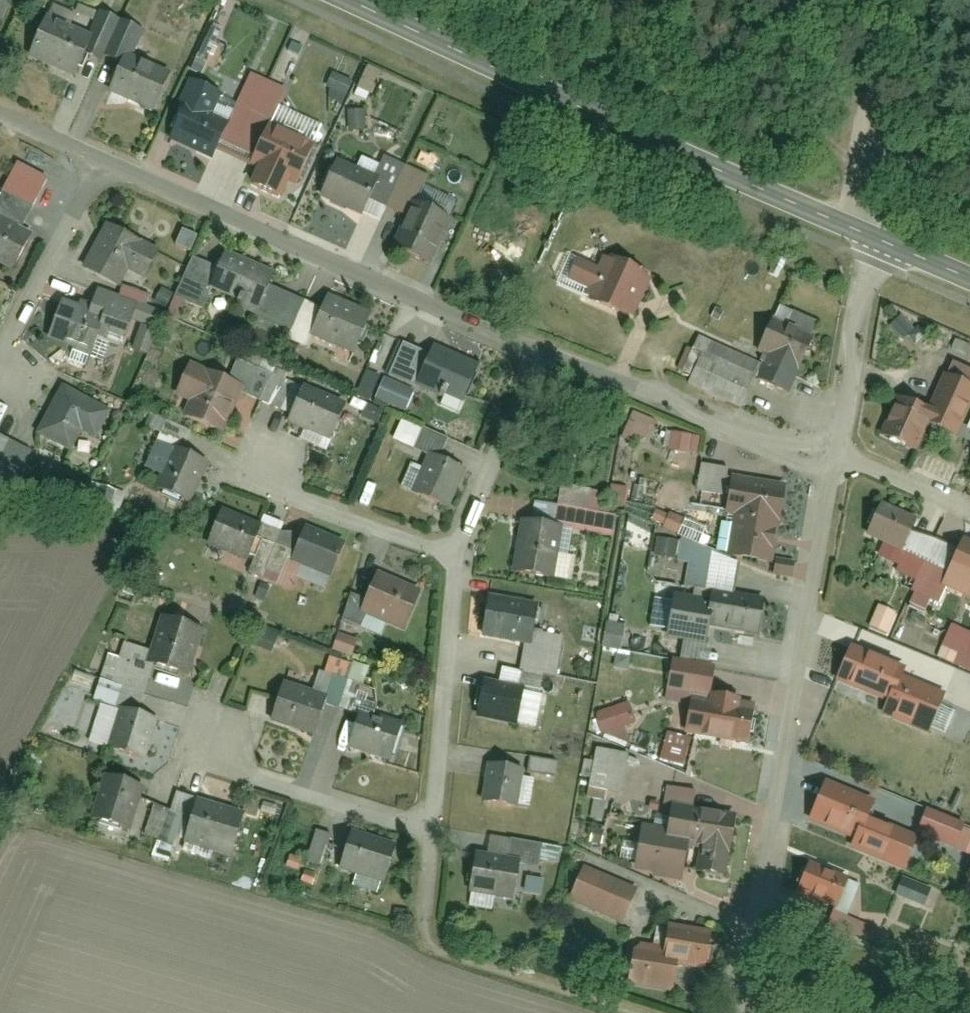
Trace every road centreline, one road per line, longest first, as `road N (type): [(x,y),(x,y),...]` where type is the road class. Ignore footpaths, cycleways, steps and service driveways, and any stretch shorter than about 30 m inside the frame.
road 1 (secondary): [(879,239),(352,0)]
road 2 (residential): [(838,454),(741,1012)]
road 3 (residential): [(456,558),(436,796),(423,826),(208,765)]
road 4 (residential): [(545,355),(102,165)]
road 5 (residential): [(838,454),(760,444),(545,355)]
road 6 (residential): [(102,165),(0,363)]
road 7 (residential): [(545,355),(456,558)]
road 8 (track): [(855,179),(823,160),(811,114),(752,0)]
road 9 (residential): [(456,558),(256,485)]
road 10 (residential): [(874,256),(838,454)]
road 11 (residential): [(969,511),(838,454)]

